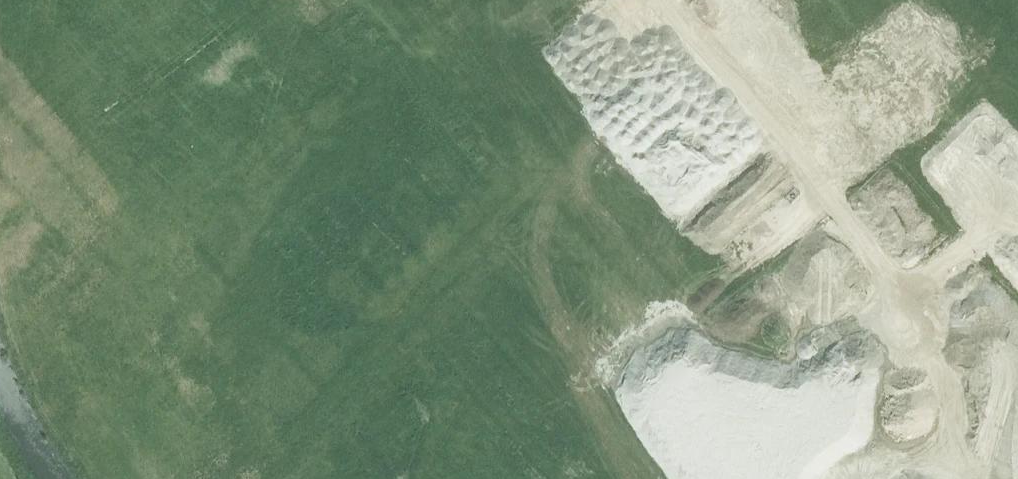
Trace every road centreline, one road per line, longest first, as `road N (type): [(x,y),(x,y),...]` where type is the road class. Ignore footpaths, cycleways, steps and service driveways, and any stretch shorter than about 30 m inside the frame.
road 1 (unclassified): [(833,192),(671,0)]

